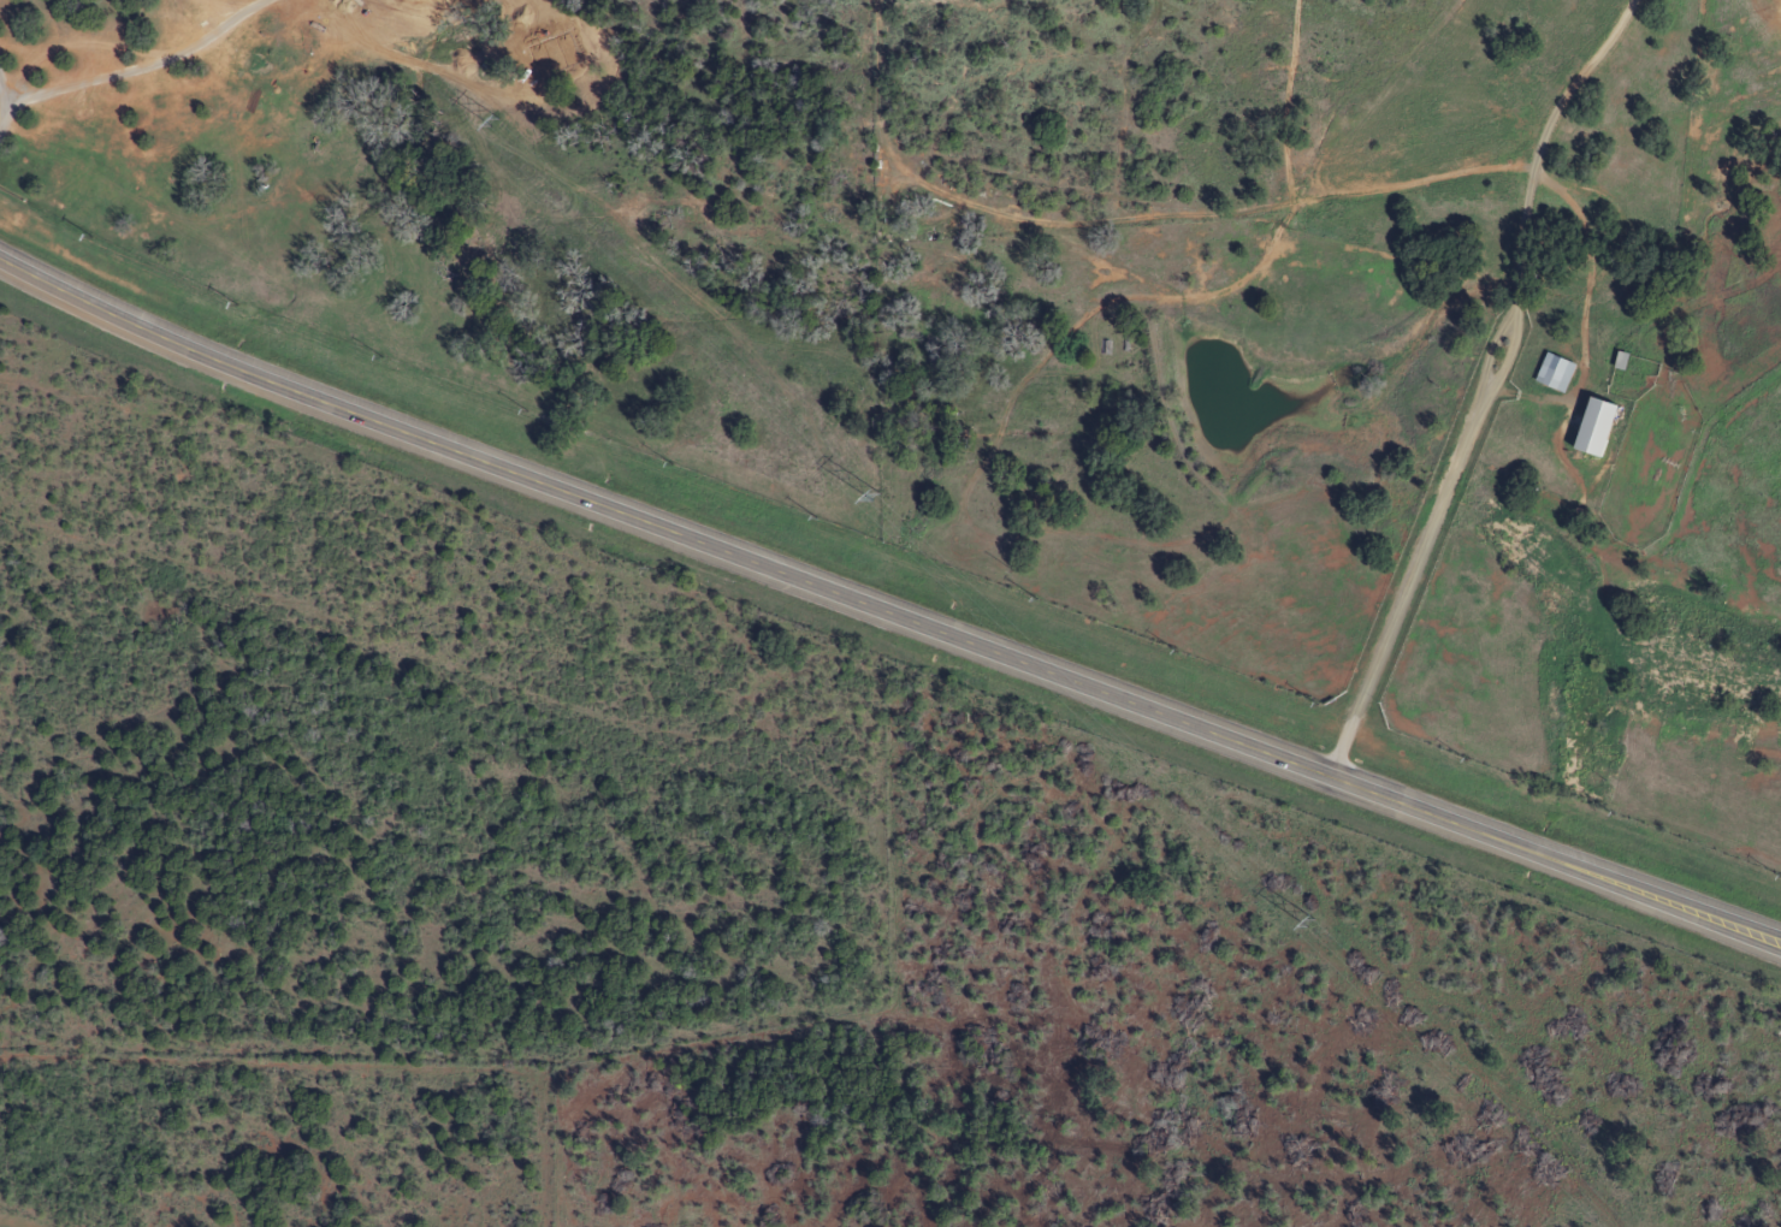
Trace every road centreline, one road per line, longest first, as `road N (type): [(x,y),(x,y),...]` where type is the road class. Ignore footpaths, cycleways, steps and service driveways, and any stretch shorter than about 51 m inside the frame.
road 1 (primary): [(0,262),(199,355),(1780,946)]

